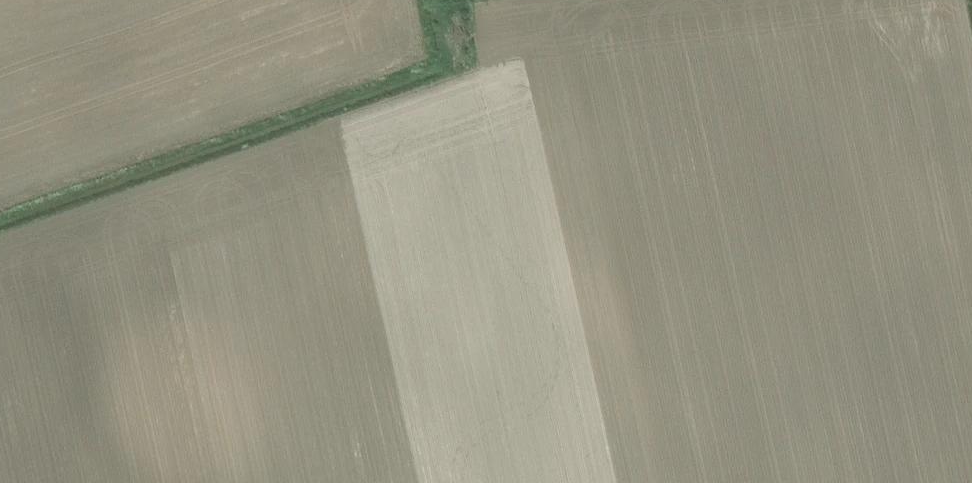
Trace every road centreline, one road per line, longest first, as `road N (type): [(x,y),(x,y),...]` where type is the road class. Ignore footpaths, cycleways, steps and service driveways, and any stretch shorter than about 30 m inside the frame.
road 1 (track): [(434,67),(0,218)]

